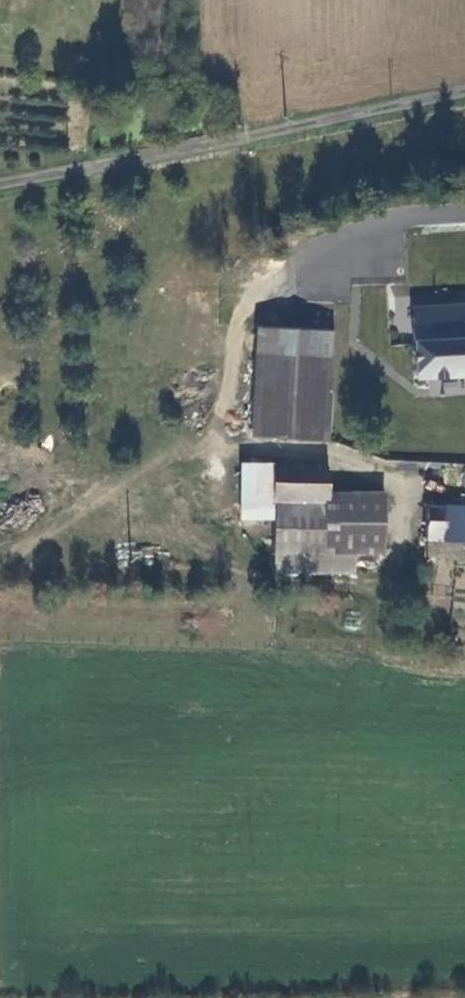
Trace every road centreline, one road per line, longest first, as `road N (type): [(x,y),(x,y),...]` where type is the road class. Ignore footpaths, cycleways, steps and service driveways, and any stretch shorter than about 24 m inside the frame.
road 1 (track): [(0,568),(227,415),(237,285),(420,214),(464,211)]
road 2 (unclassified): [(464,94),(0,188)]

